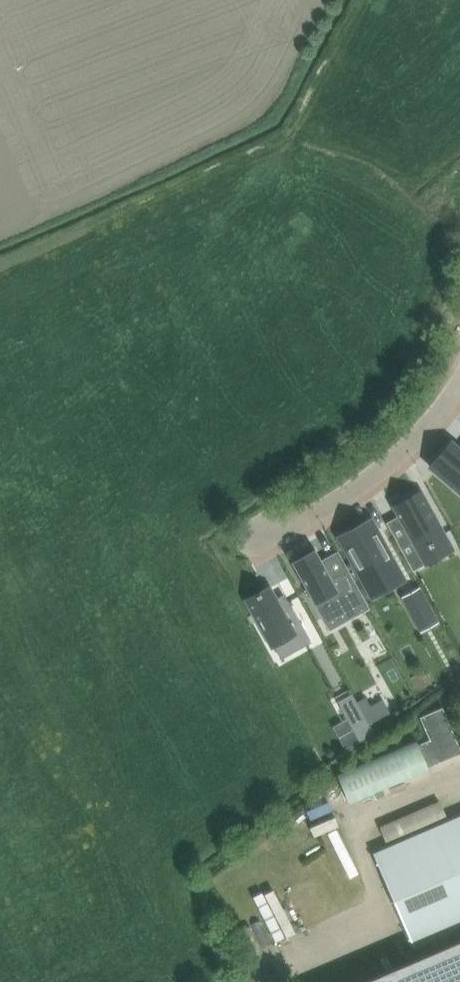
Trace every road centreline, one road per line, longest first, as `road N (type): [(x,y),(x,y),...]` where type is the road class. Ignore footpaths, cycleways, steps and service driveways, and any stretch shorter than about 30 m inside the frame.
road 1 (residential): [(241,558),(399,456),(459,385)]

